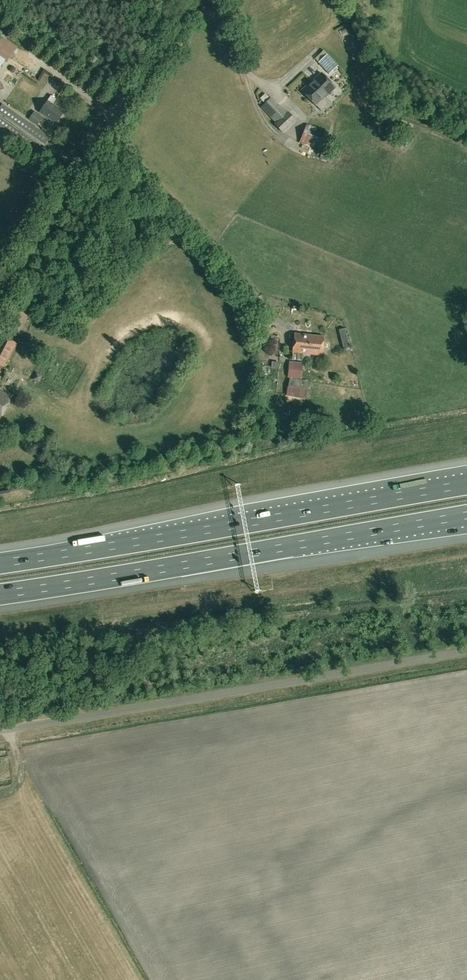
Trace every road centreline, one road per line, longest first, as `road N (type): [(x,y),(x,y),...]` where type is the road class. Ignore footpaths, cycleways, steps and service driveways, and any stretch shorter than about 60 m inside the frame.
road 1 (motorway): [(466,484),(0,563)]
road 2 (unclassified): [(0,729),(466,651)]
road 3 (motorway): [(0,594),(466,516)]
road 4 (unclassified): [(197,0),(0,303)]

